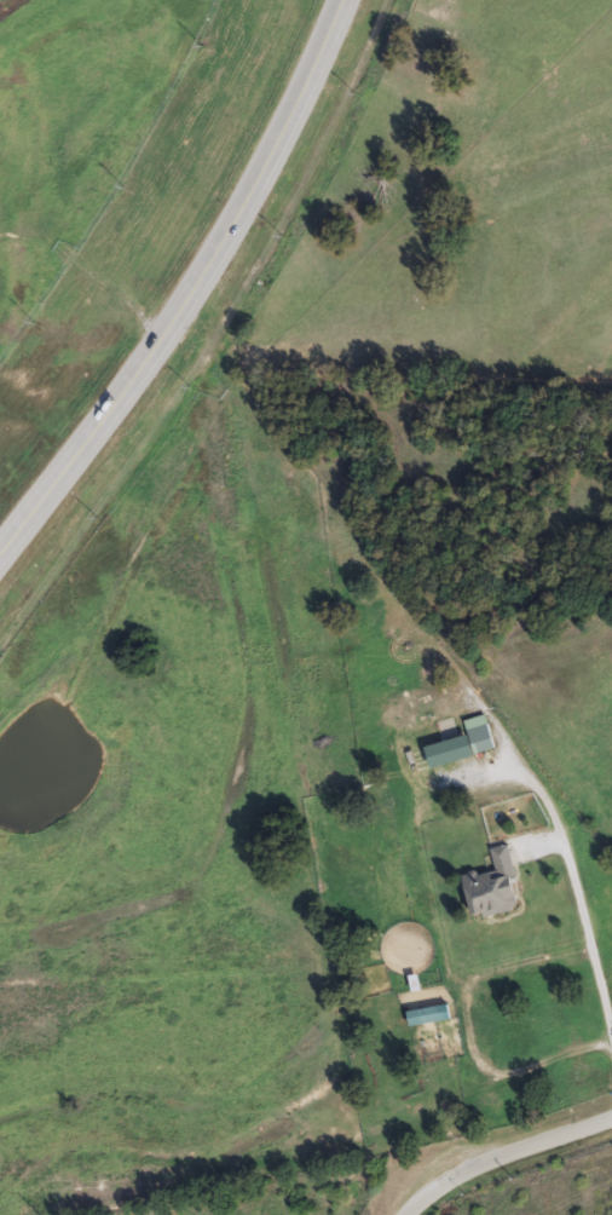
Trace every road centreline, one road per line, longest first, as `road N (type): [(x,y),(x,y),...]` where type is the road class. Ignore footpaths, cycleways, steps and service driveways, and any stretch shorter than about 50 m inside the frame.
road 1 (primary): [(347,0),(253,201),(116,404)]
road 2 (residential): [(611,1033),(568,859),(544,799),(516,776)]
road 3 (tertiary): [(412,1214),(464,1173),(611,1123)]
road 4 (primary): [(116,404),(0,559)]

